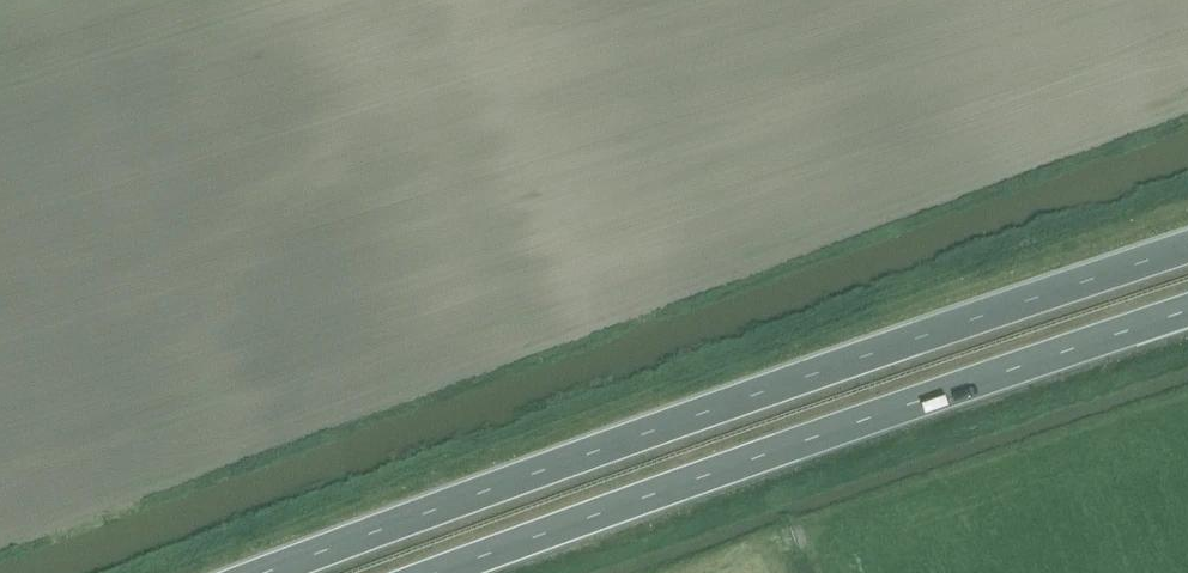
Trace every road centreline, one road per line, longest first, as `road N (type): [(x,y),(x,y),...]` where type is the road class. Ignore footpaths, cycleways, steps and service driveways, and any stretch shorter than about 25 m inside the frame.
road 1 (trunk): [(1187,249),(736,401),(272,572)]
road 2 (trunk): [(441,572),(1187,311)]

